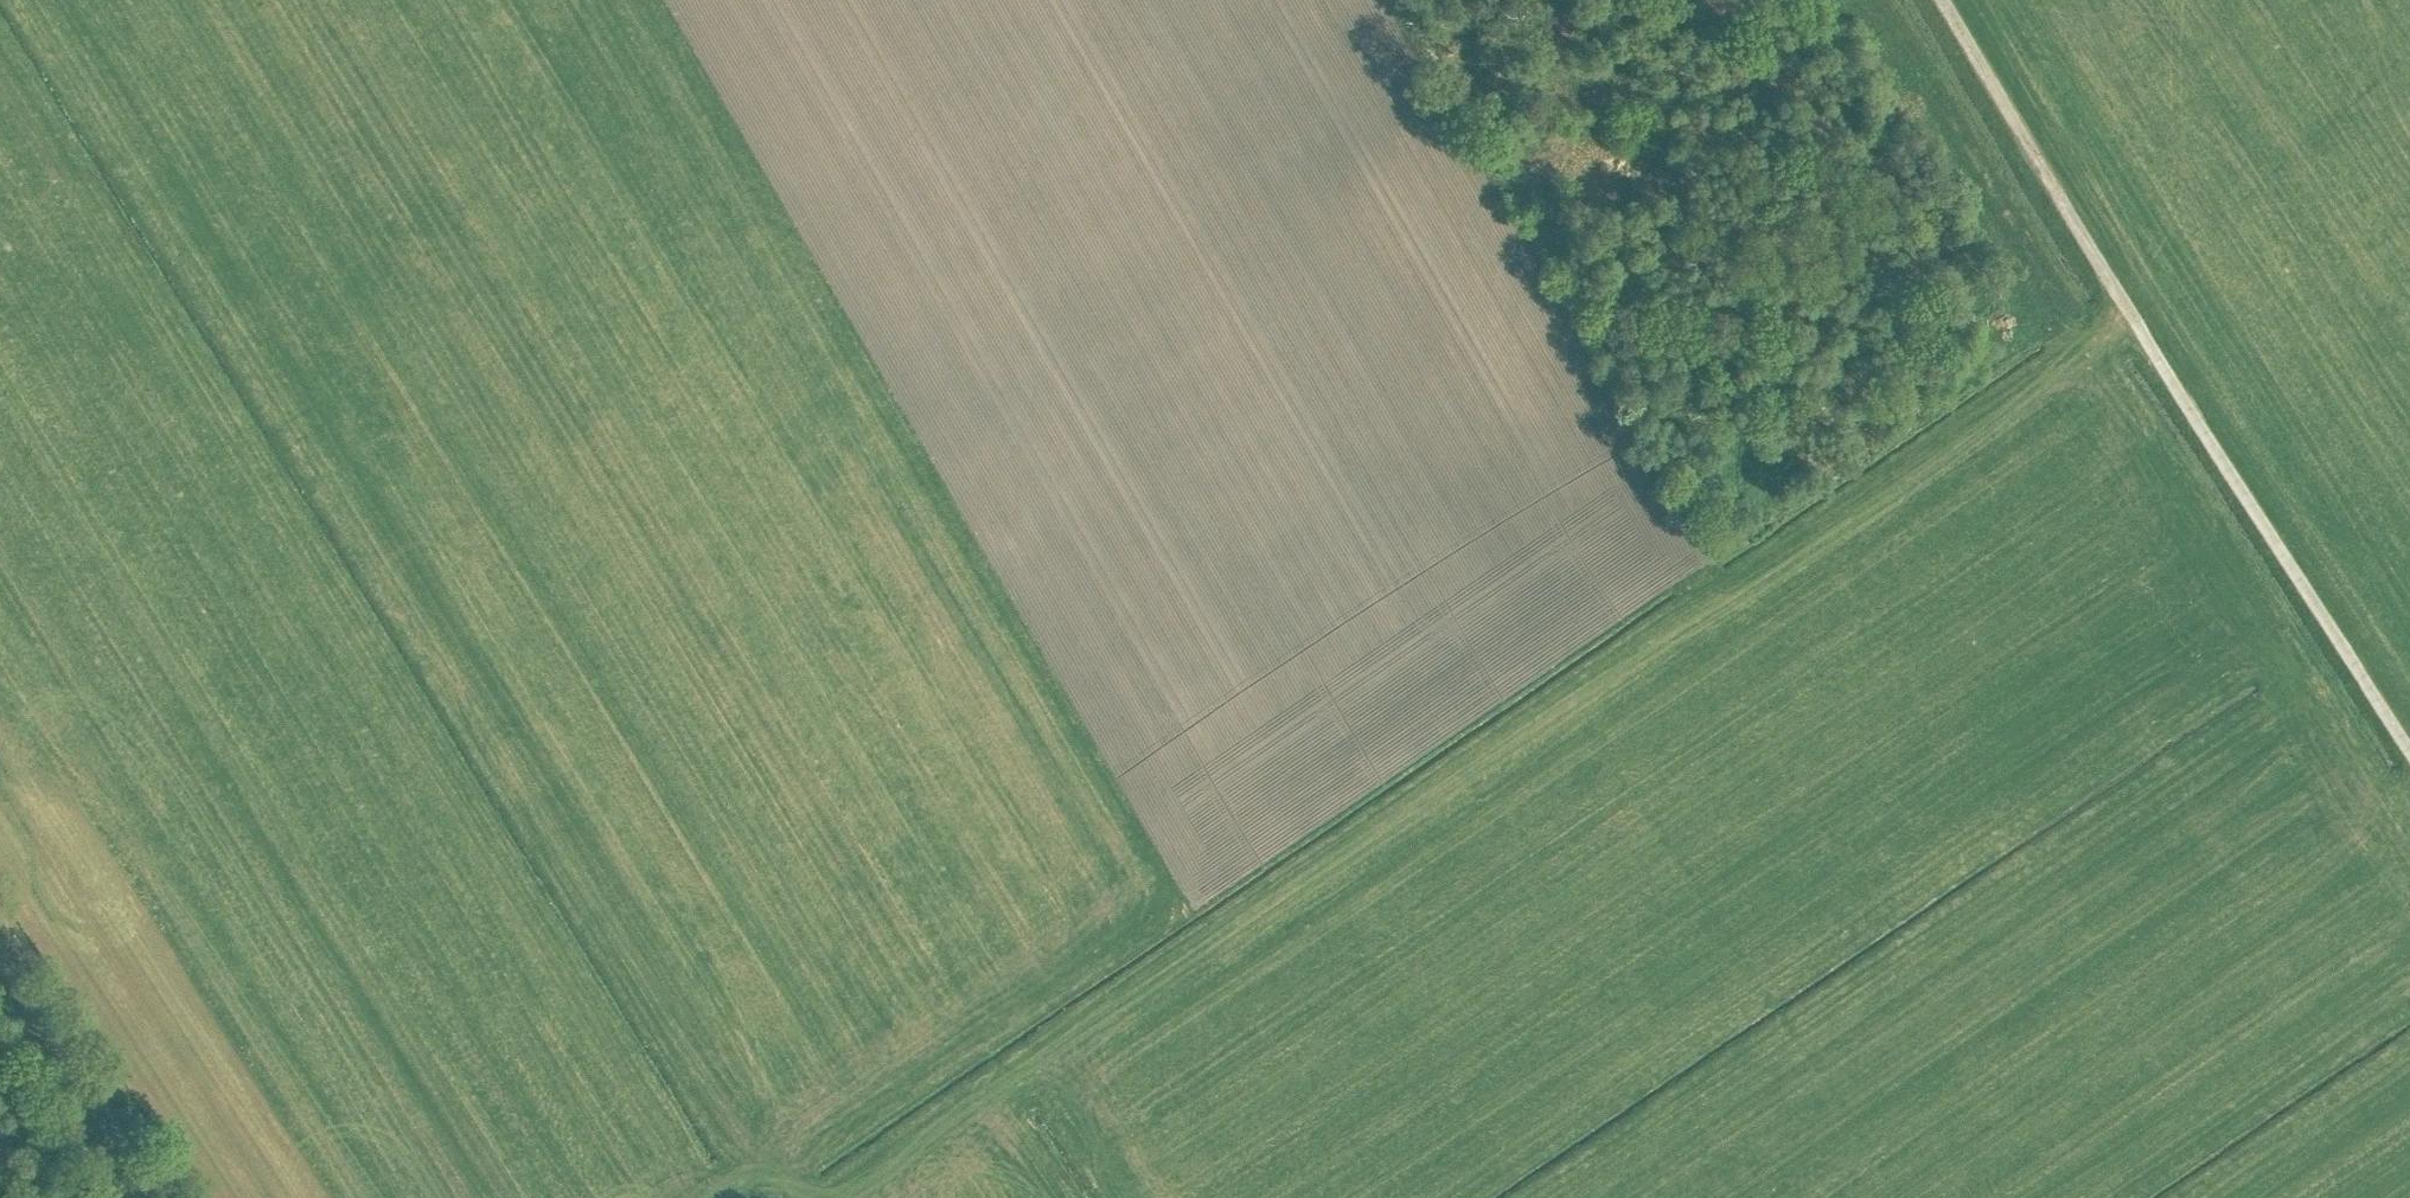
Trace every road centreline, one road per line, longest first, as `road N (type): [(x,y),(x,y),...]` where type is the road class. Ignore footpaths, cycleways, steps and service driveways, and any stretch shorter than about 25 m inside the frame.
road 1 (tertiary): [(156,1197),(0,959)]

